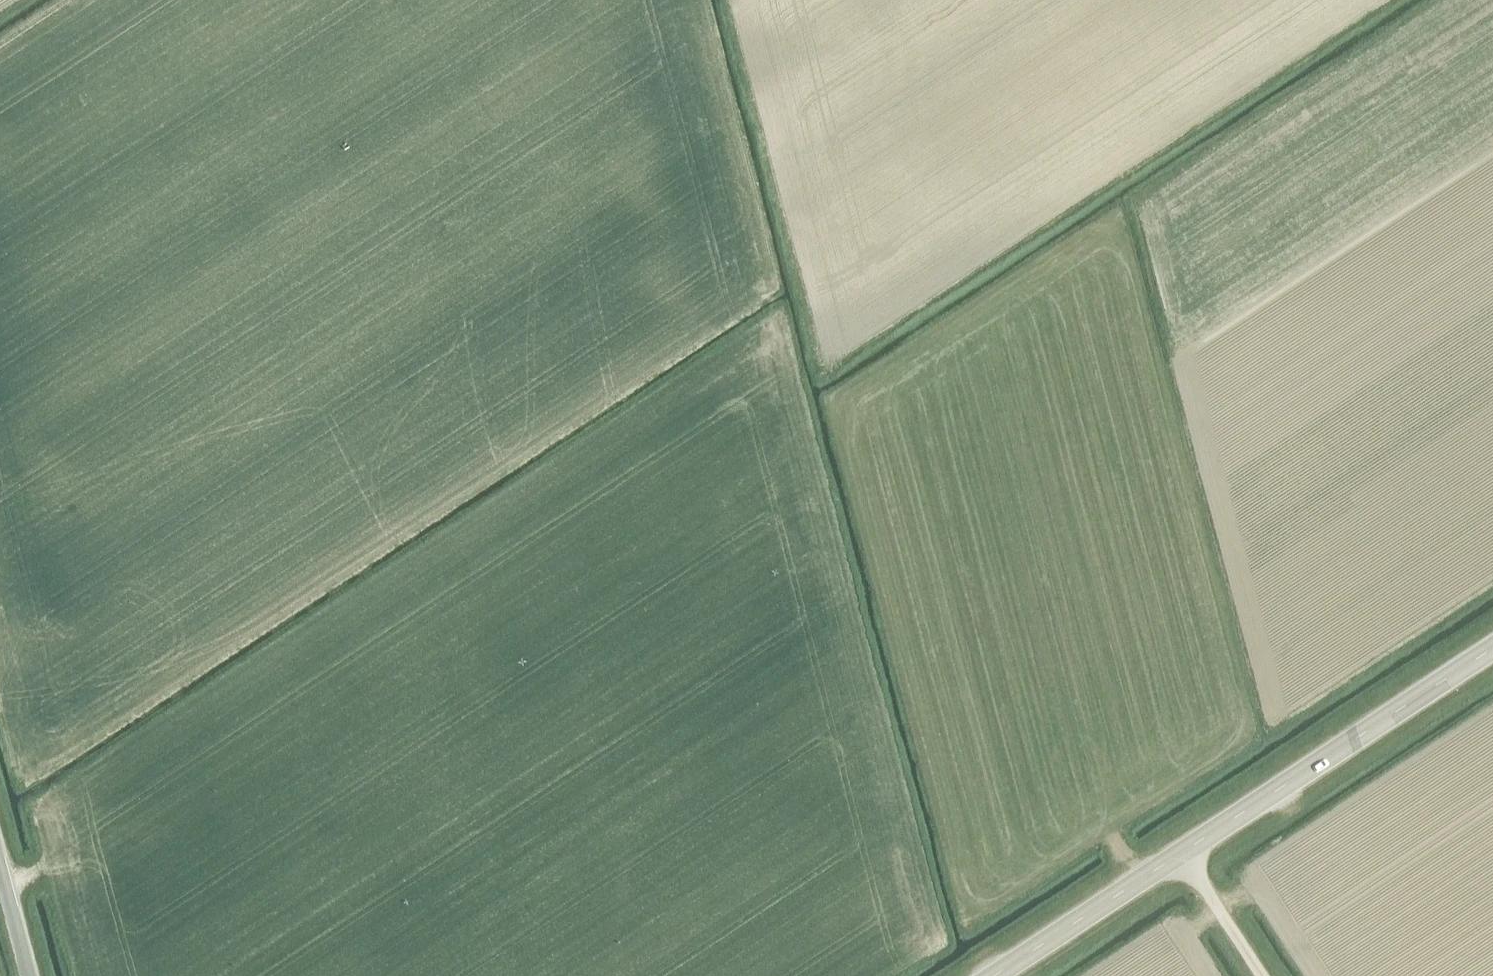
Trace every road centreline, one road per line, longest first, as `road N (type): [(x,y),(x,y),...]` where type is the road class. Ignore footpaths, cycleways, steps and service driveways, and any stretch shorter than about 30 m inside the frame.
road 1 (tertiary): [(995,975),(1492,648)]
road 2 (track): [(1262,975),(1181,853)]

